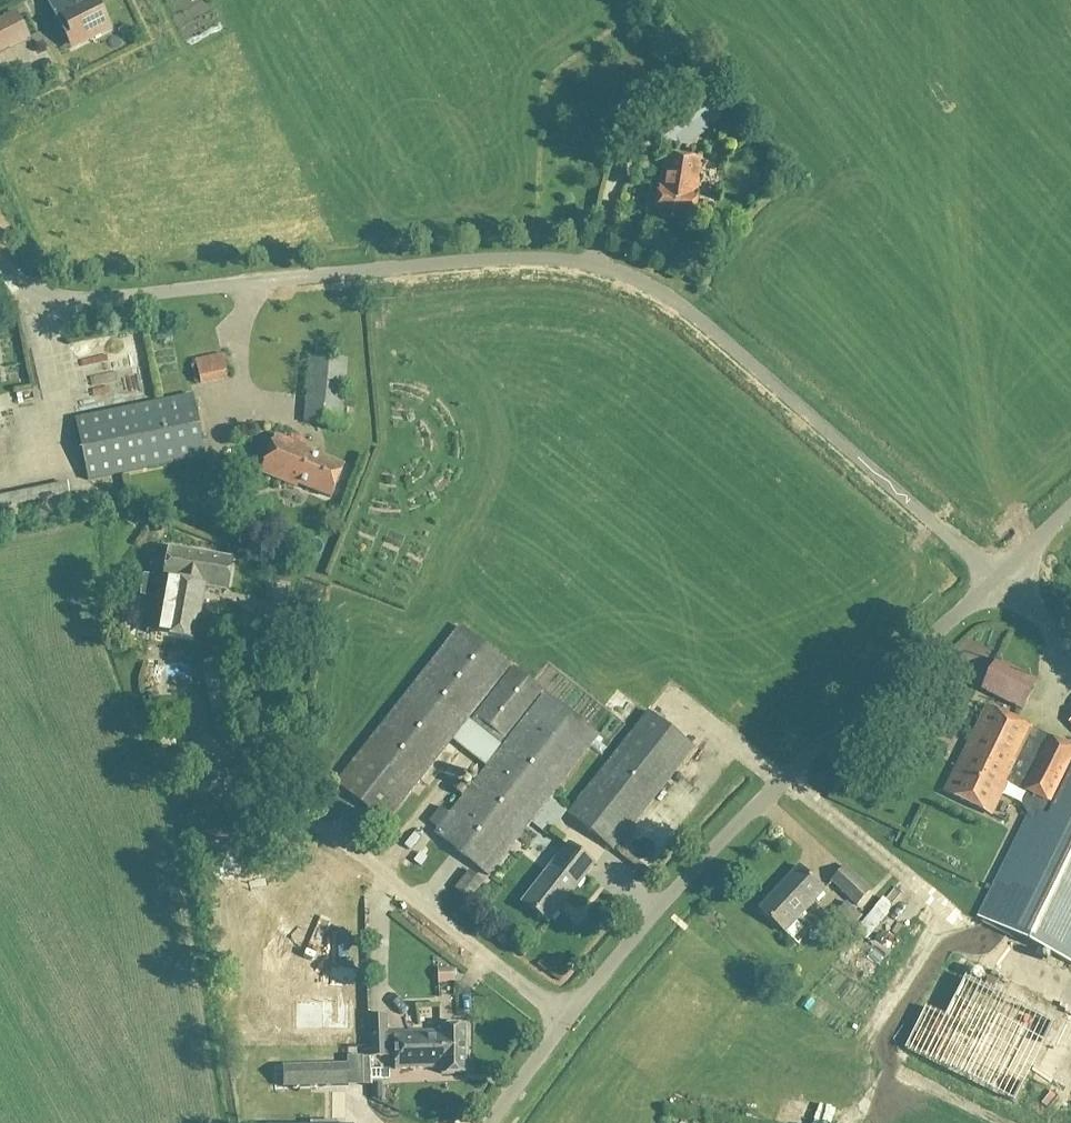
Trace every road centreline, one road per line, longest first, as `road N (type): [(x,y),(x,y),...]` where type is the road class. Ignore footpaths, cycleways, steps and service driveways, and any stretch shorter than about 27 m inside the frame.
road 1 (unclassified): [(995,578),(690,314),(598,264),(515,259),(51,303),(23,292),(0,269)]
road 2 (unclassified): [(495,1122),(566,1017),(658,912),(778,782),(995,578)]

